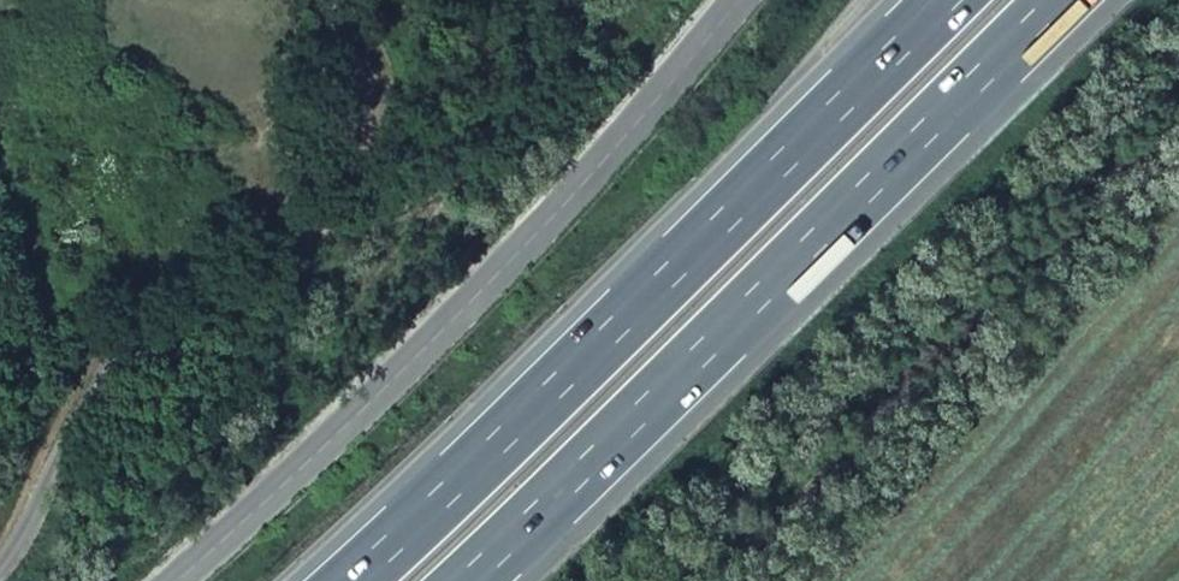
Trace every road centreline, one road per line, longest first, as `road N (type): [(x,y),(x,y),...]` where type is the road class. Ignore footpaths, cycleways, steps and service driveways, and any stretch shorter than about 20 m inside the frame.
road 1 (trunk): [(947,0),(352,580)]
road 2 (trunk): [(481,580),(1065,0)]
road 3 (unclassified): [(176,580),(310,461),(605,160),(736,0)]
road 4 (unclassified): [(0,566),(83,416),(109,386),(277,264),(309,235),(330,200),(352,104),(350,60),(330,0)]

